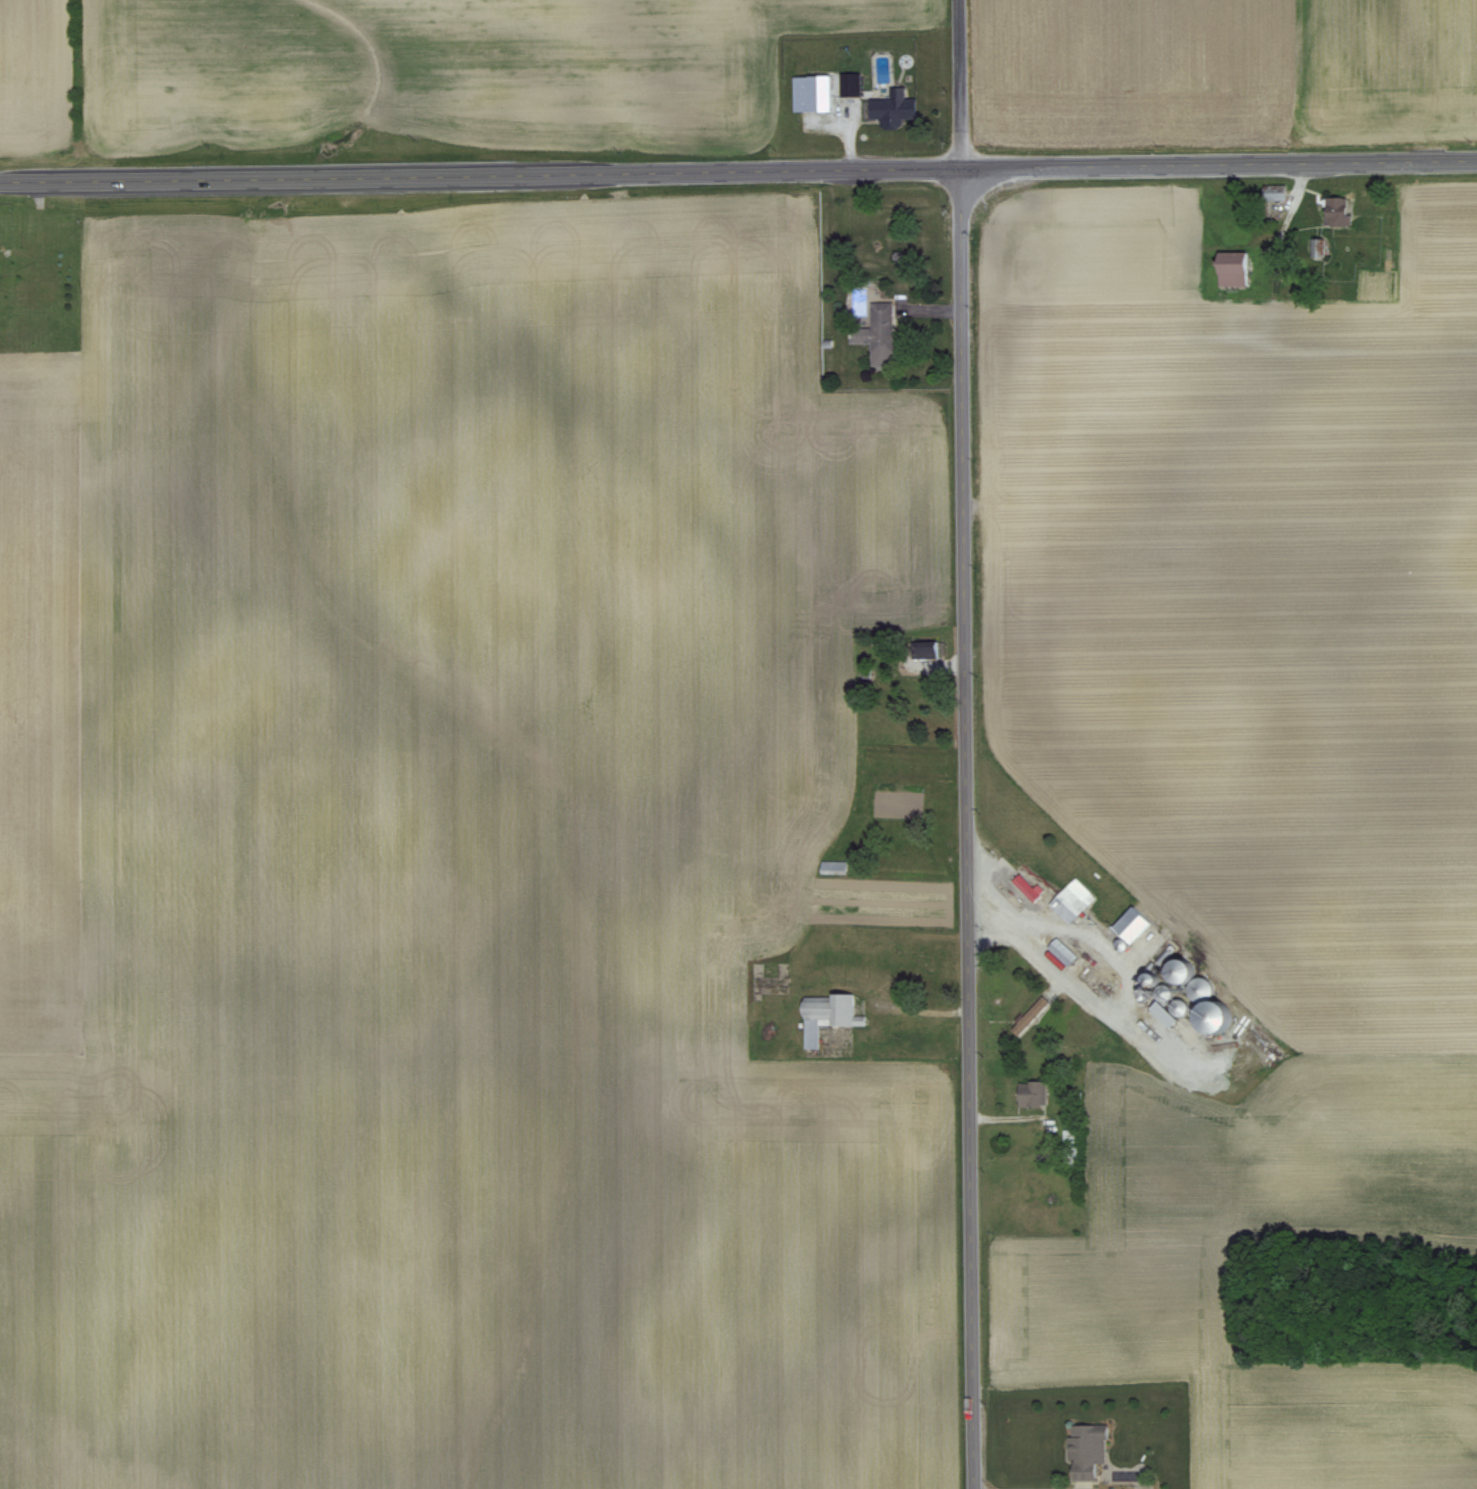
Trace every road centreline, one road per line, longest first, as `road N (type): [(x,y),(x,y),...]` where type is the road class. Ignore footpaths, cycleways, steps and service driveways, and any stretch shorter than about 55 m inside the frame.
road 1 (residential): [(975,1488),(961,0)]
road 2 (primary): [(0,180),(1476,160)]

